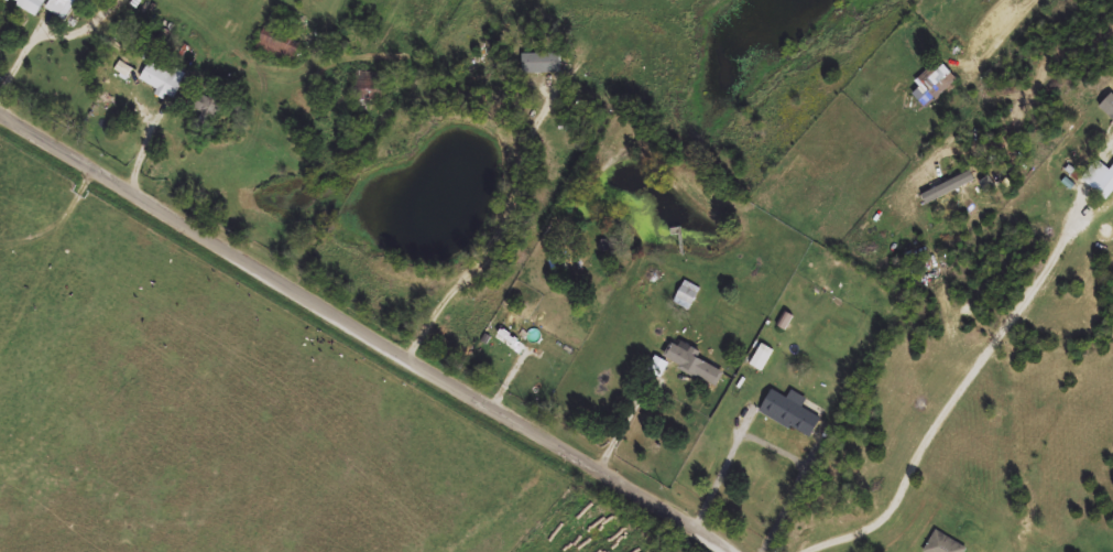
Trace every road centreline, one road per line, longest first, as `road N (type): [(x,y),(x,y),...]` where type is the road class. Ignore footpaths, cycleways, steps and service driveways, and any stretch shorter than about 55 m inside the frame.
road 1 (residential): [(723,551),(0,114)]

